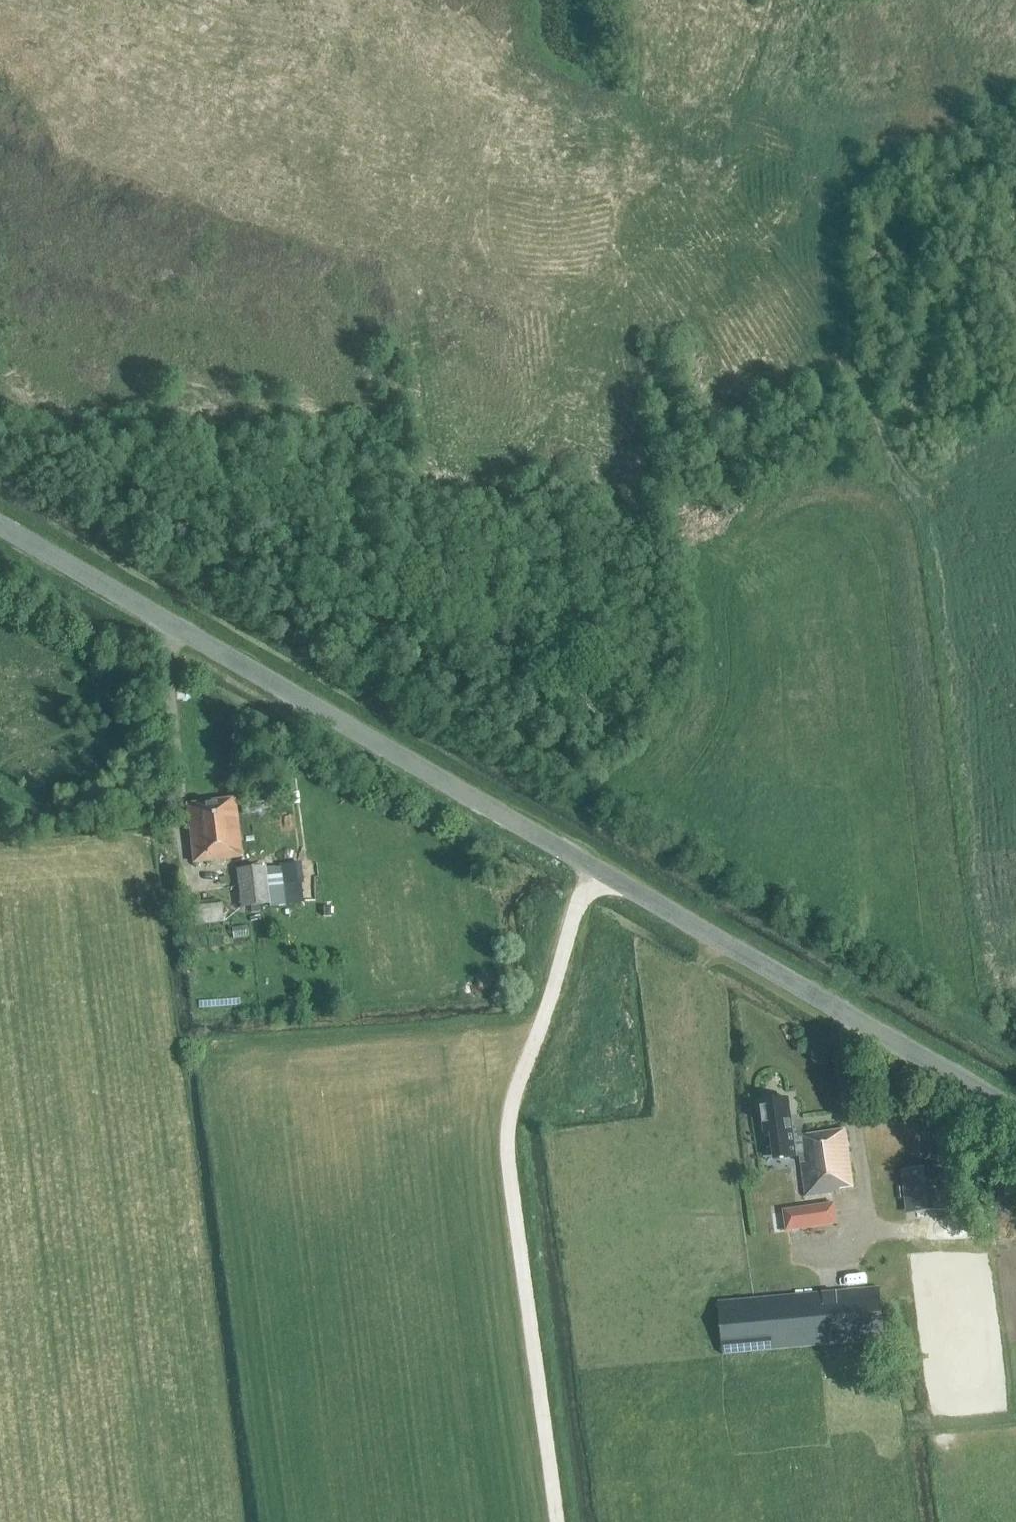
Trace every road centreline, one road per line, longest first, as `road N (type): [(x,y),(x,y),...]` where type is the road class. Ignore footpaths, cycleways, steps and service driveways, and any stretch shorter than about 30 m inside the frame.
road 1 (tertiary): [(1015,1113),(0,524)]

